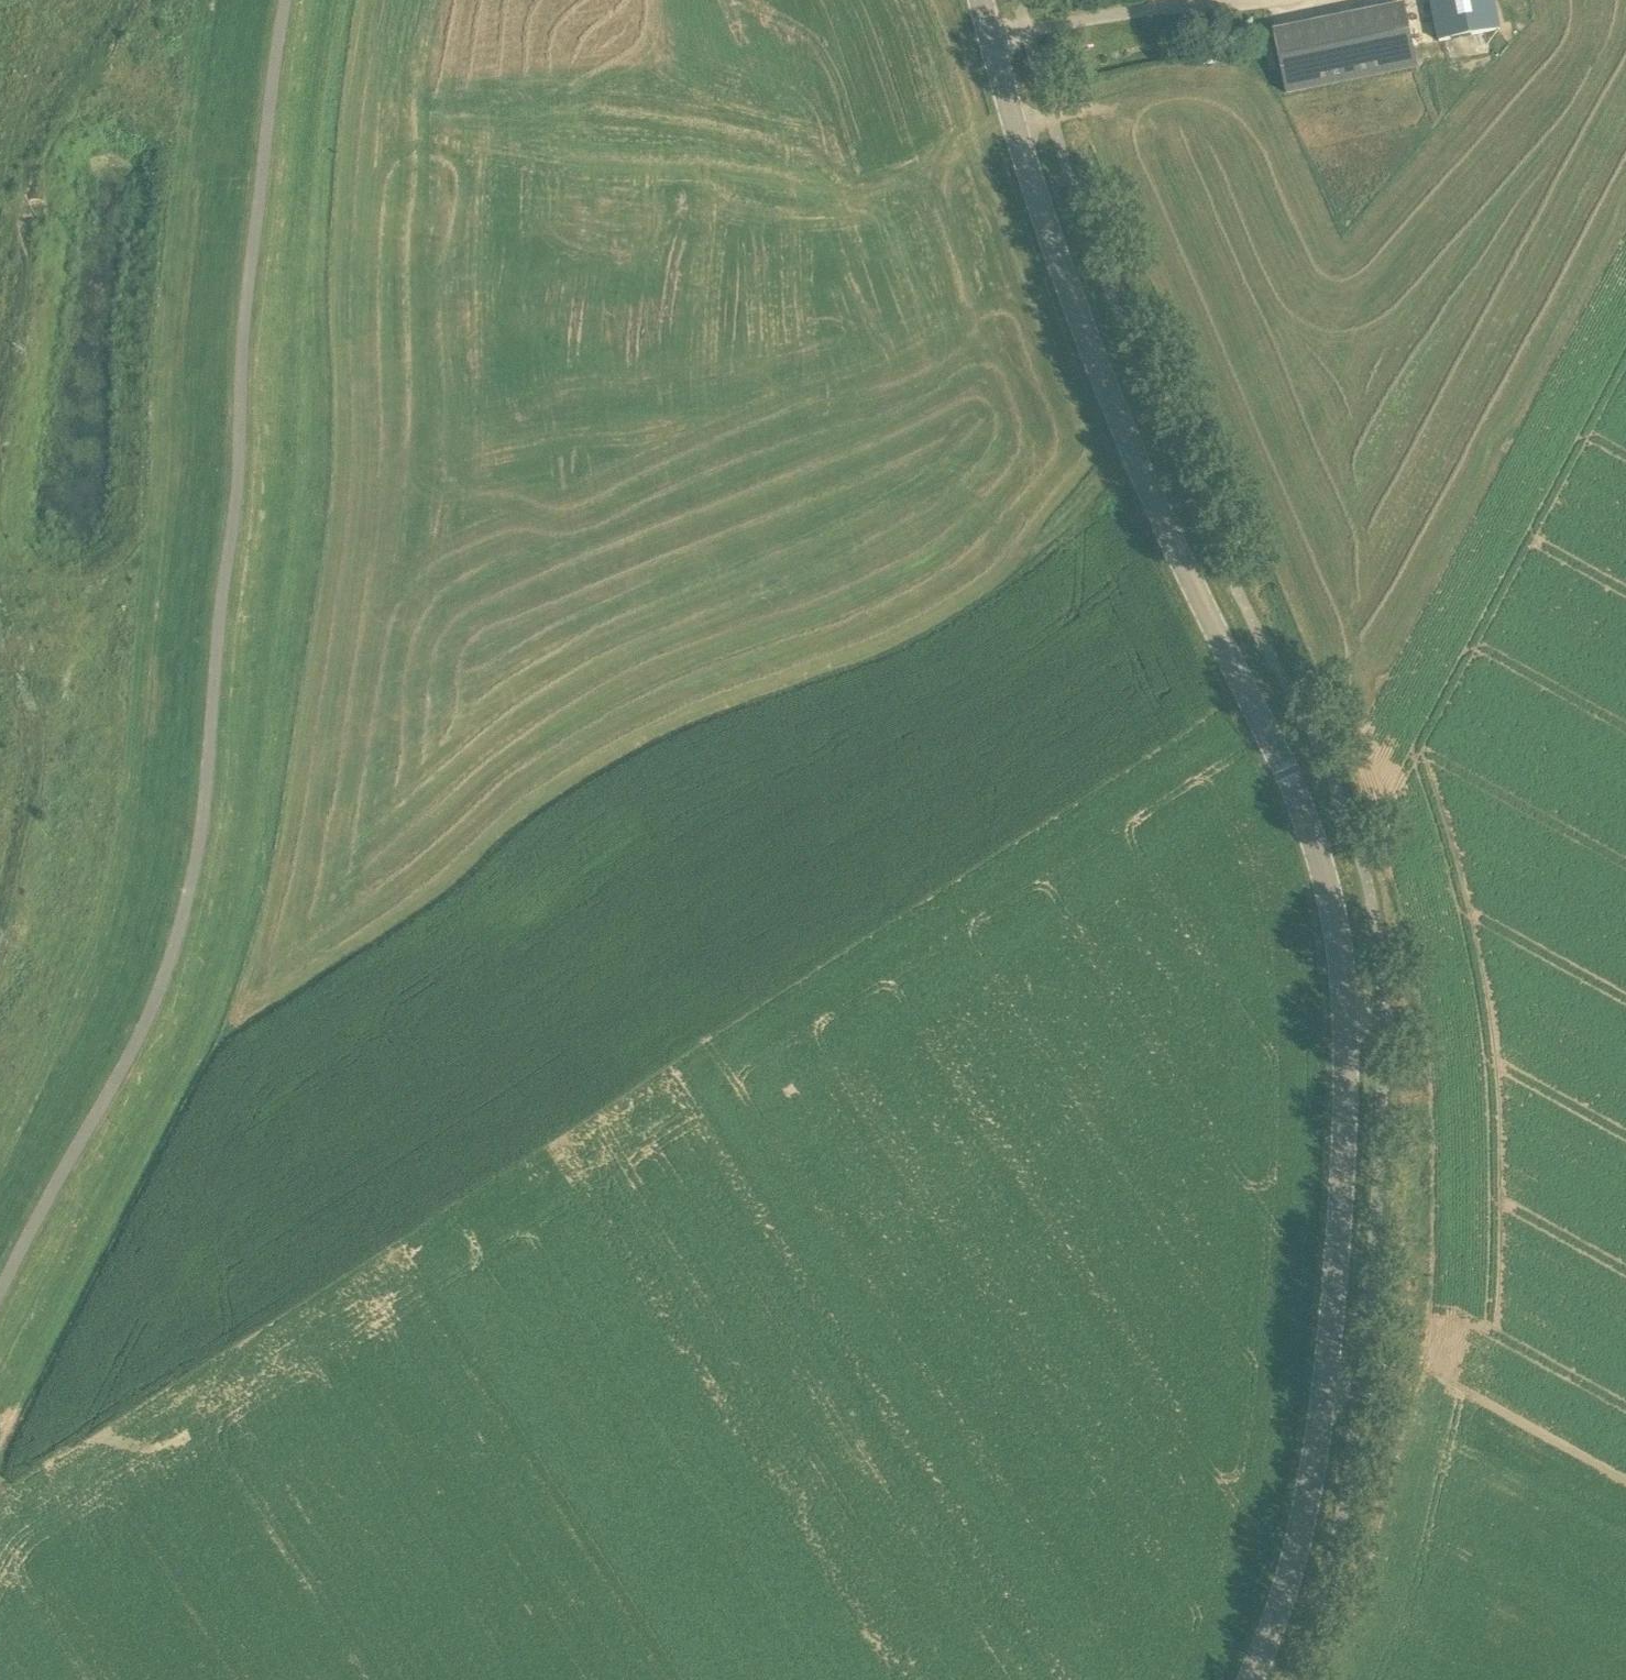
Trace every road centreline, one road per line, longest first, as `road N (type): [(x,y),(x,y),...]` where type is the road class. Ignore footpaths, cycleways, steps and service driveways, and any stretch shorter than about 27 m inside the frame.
road 1 (tertiary): [(1253,1679),(1302,1540),(1334,1363),(1353,1068),(1344,958),(1305,820),(1105,390),(1043,221),(980,0)]

